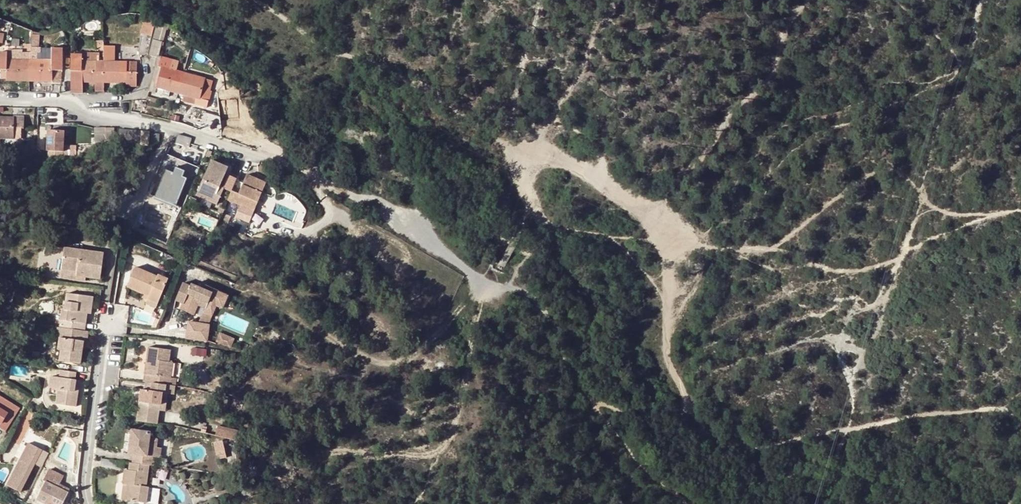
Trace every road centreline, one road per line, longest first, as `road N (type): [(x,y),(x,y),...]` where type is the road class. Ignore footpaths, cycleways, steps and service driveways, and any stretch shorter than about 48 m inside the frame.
road 1 (residential): [(0,99),(36,99),(229,146),(305,173),(430,248)]
road 2 (residential): [(109,318),(85,466),(89,503)]

